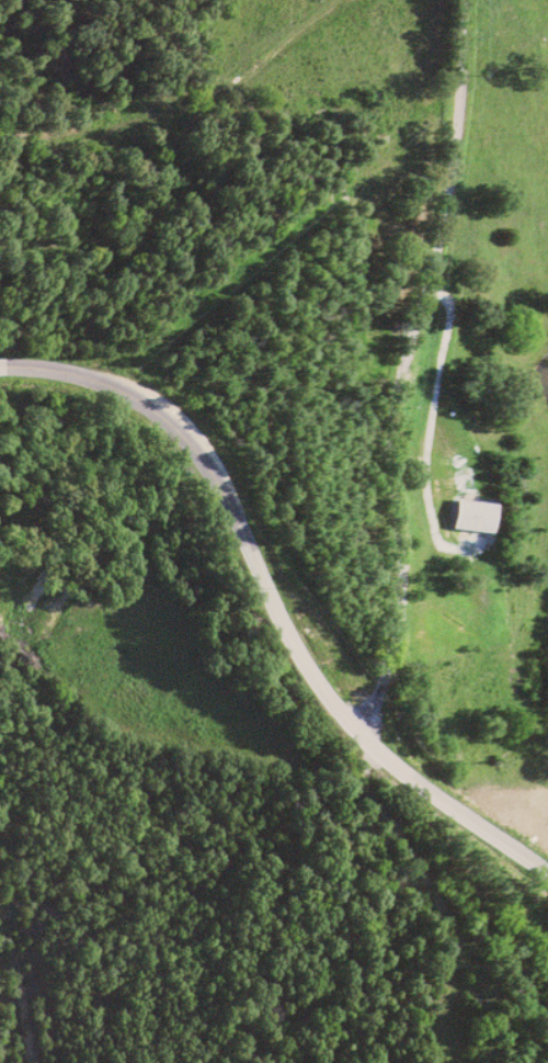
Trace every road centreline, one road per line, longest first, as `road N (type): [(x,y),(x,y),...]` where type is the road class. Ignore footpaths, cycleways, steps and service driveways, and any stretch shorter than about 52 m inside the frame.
road 1 (secondary): [(547,869),(381,755),(329,700),(279,617),(217,475),(175,423),(98,381),(0,373)]
road 2 (residential): [(466,0),(466,95),(449,224),(396,426),(403,615),(357,731)]

